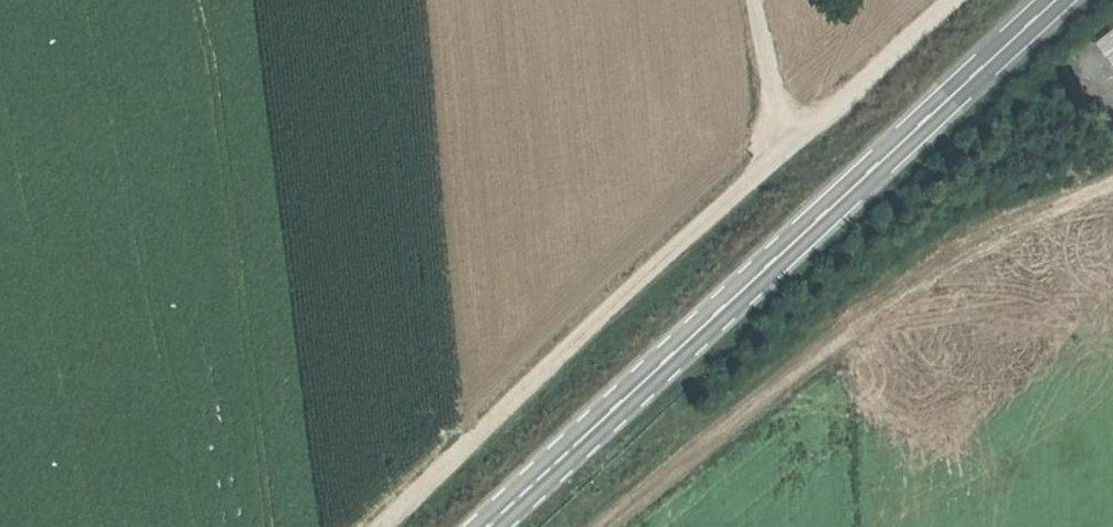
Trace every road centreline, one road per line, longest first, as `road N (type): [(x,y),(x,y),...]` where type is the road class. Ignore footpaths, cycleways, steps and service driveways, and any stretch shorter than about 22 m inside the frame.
road 1 (tertiary): [(482,526),(1055,0)]
road 2 (track): [(1112,182),(963,260),(855,330),(594,526)]
road 3 (track): [(785,149),(383,526)]
road 4 (track): [(948,0),(785,149)]
road 5 (track): [(785,149),(753,0)]

